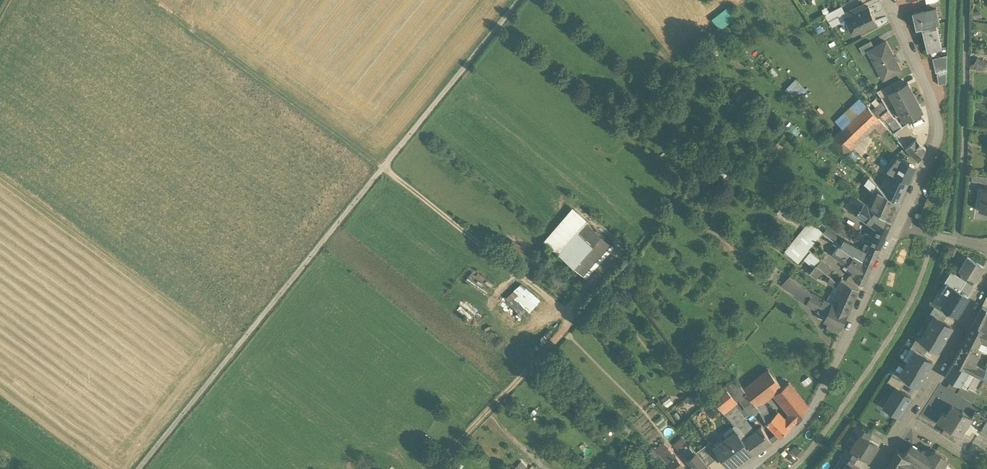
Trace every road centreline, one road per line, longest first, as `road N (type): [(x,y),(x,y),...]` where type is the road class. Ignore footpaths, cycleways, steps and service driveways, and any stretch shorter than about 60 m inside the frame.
road 1 (track): [(139,468),(520,0)]
road 2 (track): [(440,468),(573,320),(385,167)]
road 3 (residential): [(748,468),(815,407),(898,226)]
road 4 (track): [(153,0),(385,167)]
road 5 (residential): [(898,226),(937,133),(889,0)]
road 6 (track): [(966,0),(958,241)]
road 7 (residential): [(872,468),(986,276)]

